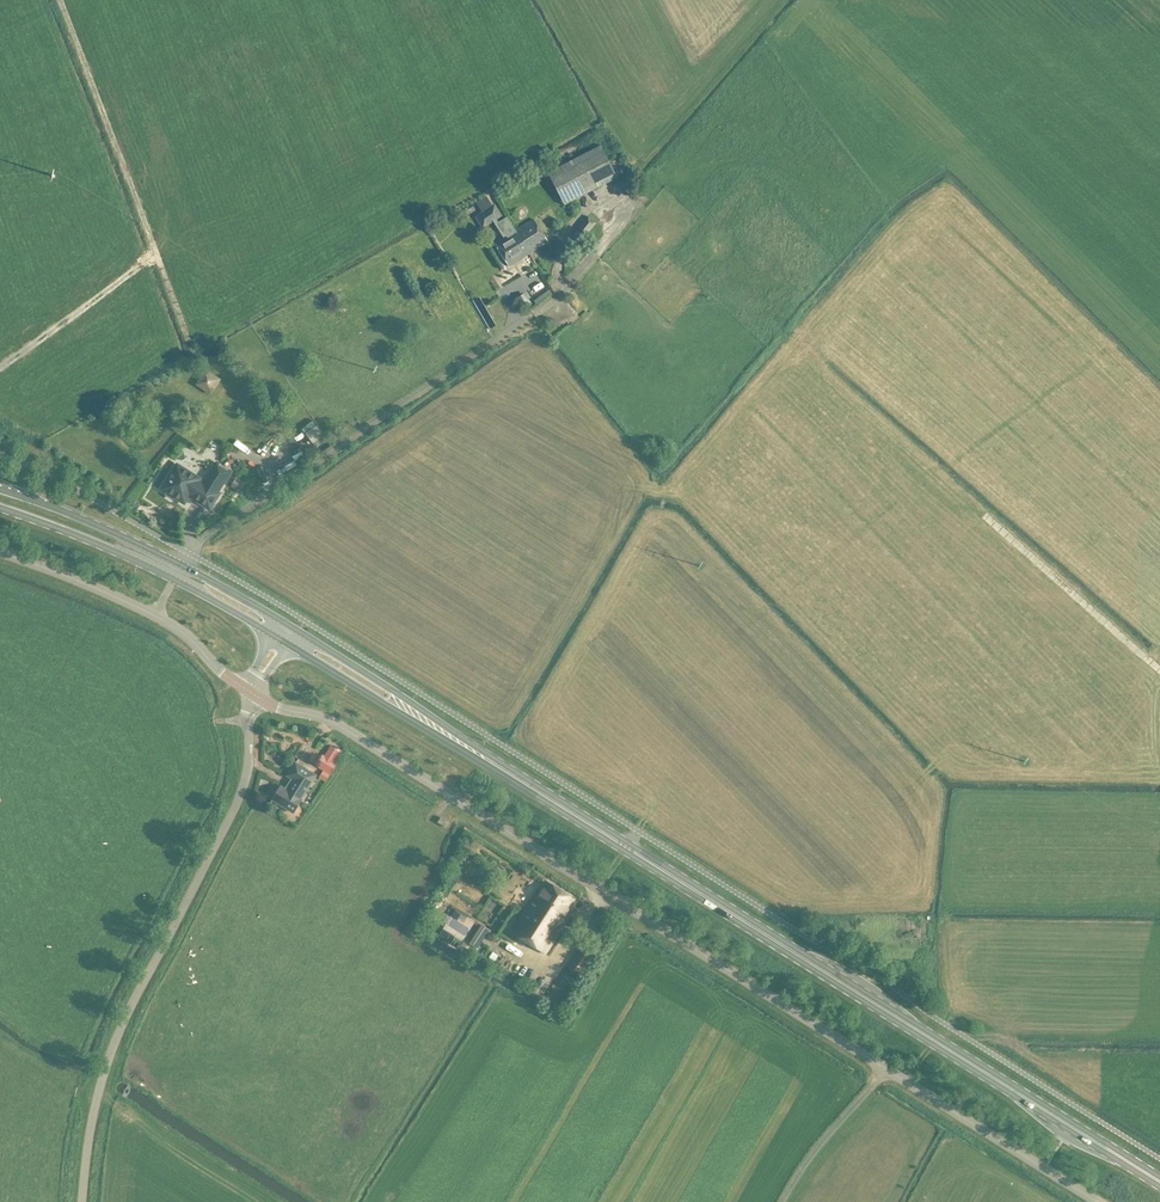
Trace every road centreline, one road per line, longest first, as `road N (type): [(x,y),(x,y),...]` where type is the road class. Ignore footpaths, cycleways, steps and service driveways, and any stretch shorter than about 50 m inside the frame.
road 1 (primary): [(1159,1182),(294,638)]
road 2 (unclassified): [(1097,1201),(333,721),(255,694)]
road 3 (unclassified): [(82,1201),(108,1054),(242,792),(255,694)]
road 4 (primary): [(179,572),(0,498)]
road 5 (unclassified): [(156,614),(0,552)]

